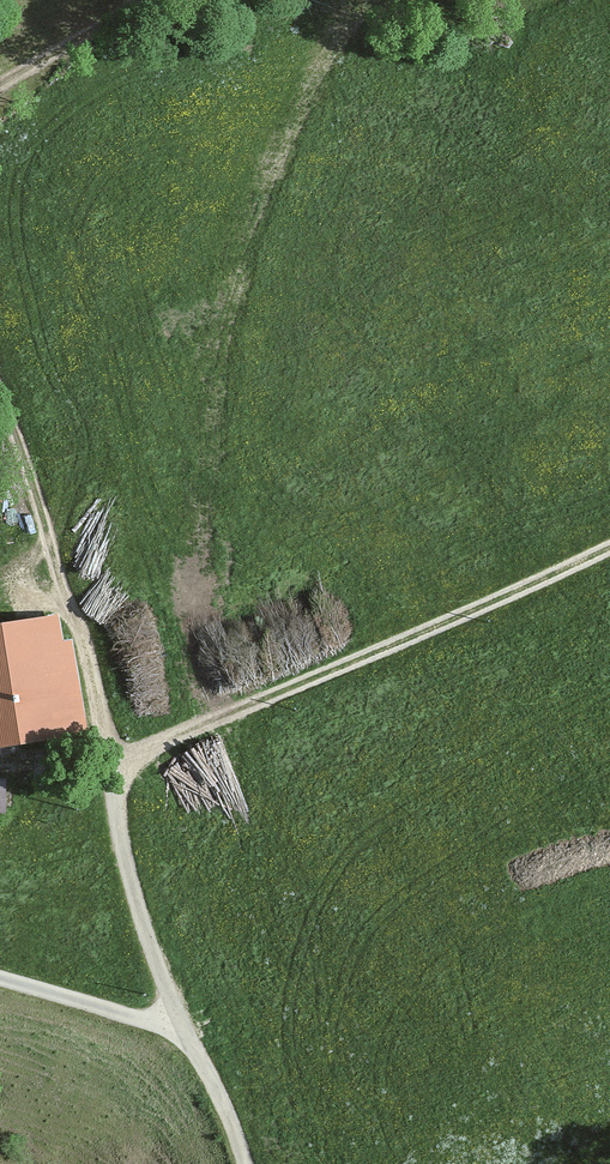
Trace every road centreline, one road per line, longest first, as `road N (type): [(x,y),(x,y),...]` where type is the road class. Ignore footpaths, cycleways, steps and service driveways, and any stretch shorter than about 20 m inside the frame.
road 1 (track): [(110,758),(609,541)]
road 2 (track): [(0,387),(110,758)]
road 3 (track): [(242,1163),(234,1124),(182,1025),(0,974)]
road 4 (track): [(110,758),(130,862),(182,1025)]
road 5 (track): [(138,0),(0,86)]

